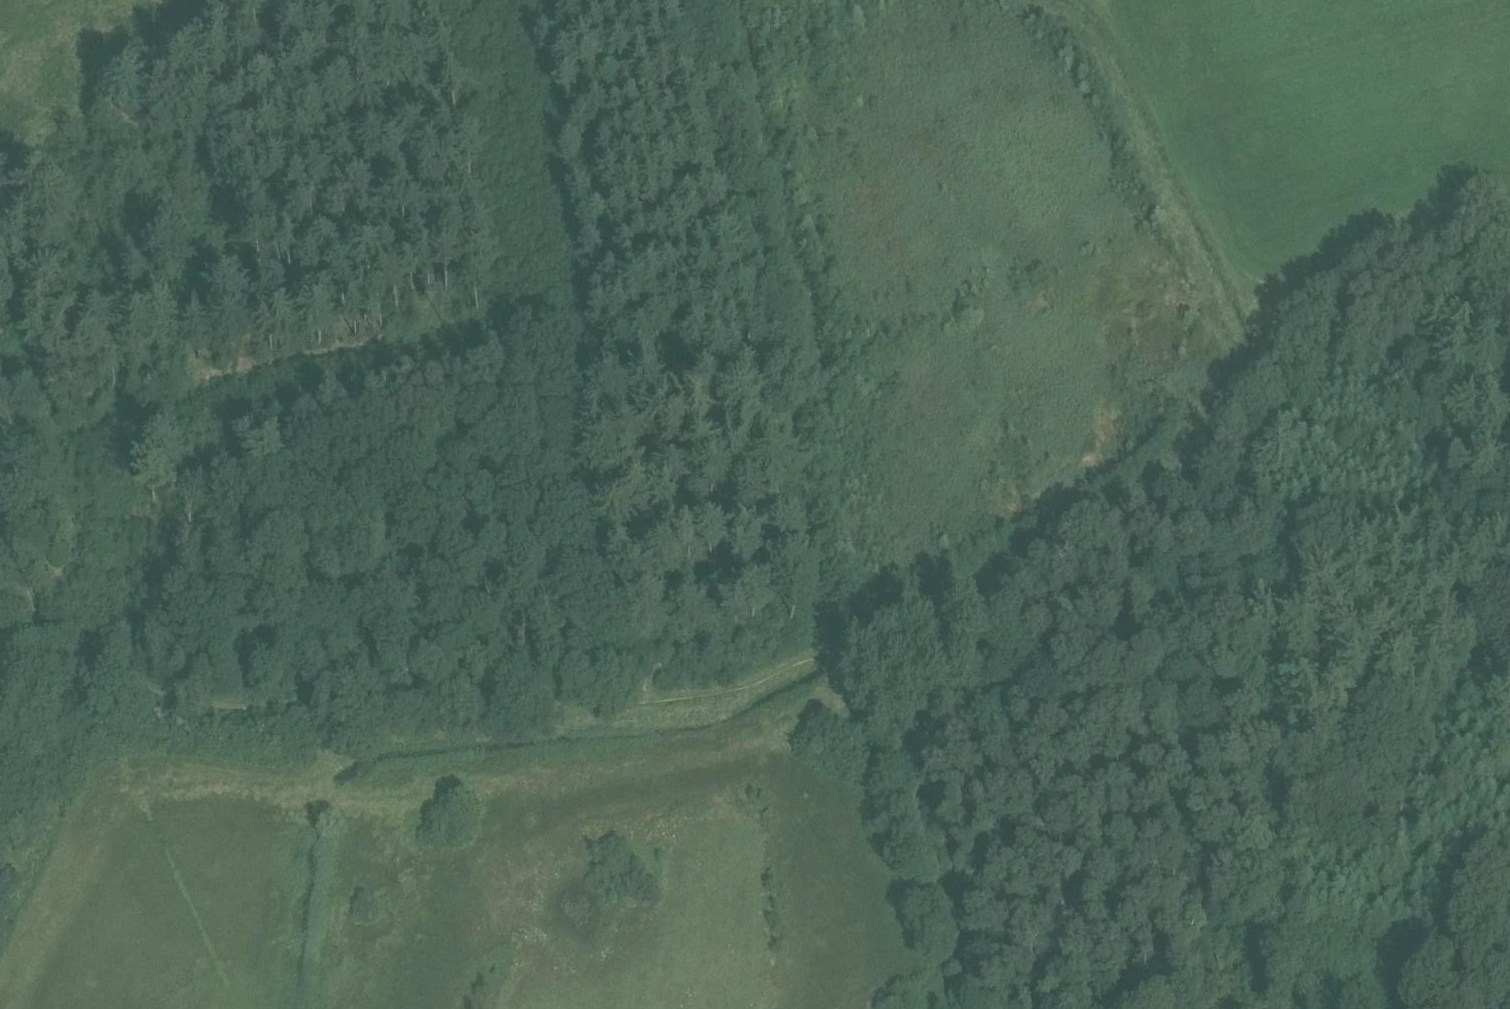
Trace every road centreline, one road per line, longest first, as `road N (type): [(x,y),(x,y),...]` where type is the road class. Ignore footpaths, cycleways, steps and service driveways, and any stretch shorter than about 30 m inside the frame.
road 1 (track): [(38,663),(0,549)]

